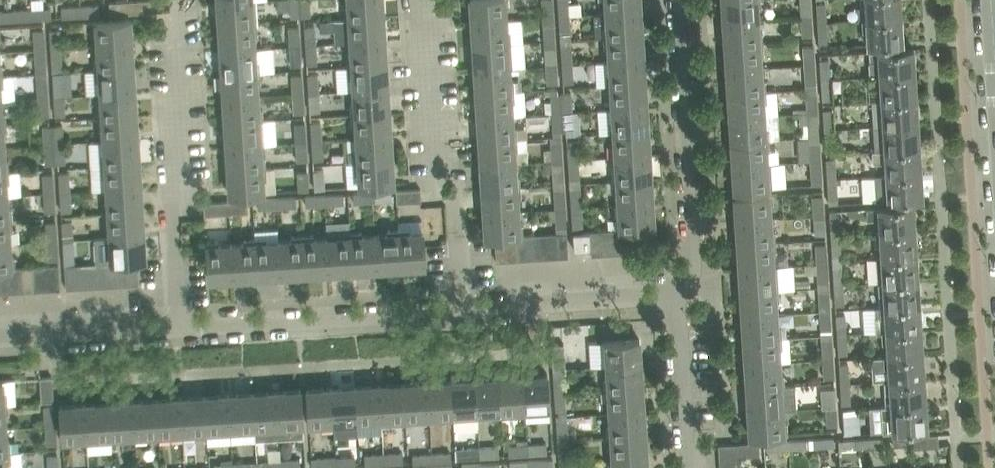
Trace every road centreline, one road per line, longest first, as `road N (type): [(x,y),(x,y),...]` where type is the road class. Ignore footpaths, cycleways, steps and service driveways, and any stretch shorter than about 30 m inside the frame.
road 1 (residential): [(181,324),(178,28),(191,0)]
road 2 (residential): [(675,295),(700,254),(686,0)]
road 3 (residential): [(181,324),(463,311)]
road 4 (residential): [(458,231),(456,196),(435,191),(416,0)]
road 5 (residential): [(463,311),(675,295)]
road 6 (residential): [(0,333),(181,324)]
road 7 (residential): [(688,467),(675,295)]

